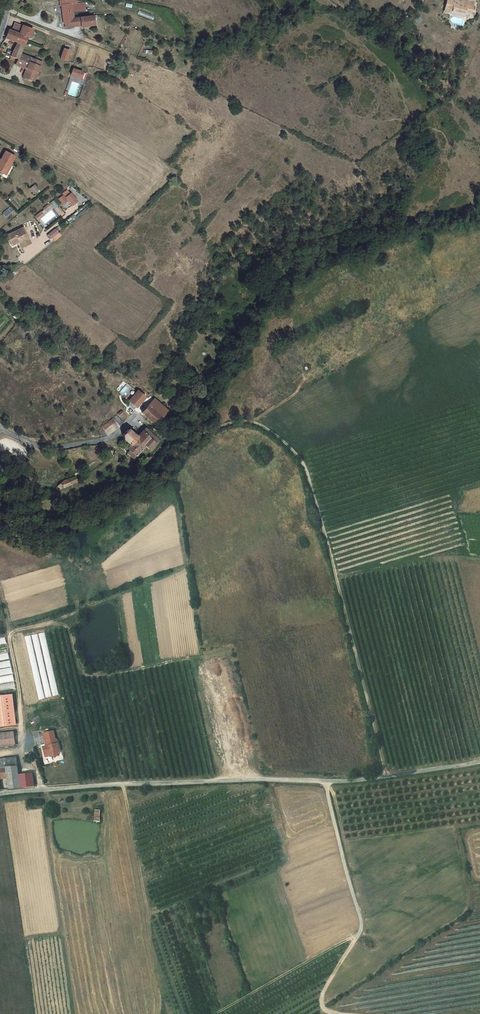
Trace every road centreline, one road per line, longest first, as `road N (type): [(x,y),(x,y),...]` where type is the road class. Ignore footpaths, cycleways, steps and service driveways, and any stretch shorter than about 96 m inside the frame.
road 1 (track): [(135,420),(173,444),(249,422),(296,452),(386,778)]
road 2 (unclassified): [(0,796),(324,783),(479,761)]
road 3 (track): [(324,783),(360,924),(319,1000),(350,1013)]
road 4 (track): [(357,934),(215,1013)]
road 5 (unclassified): [(0,429),(38,445),(106,438),(135,420)]

